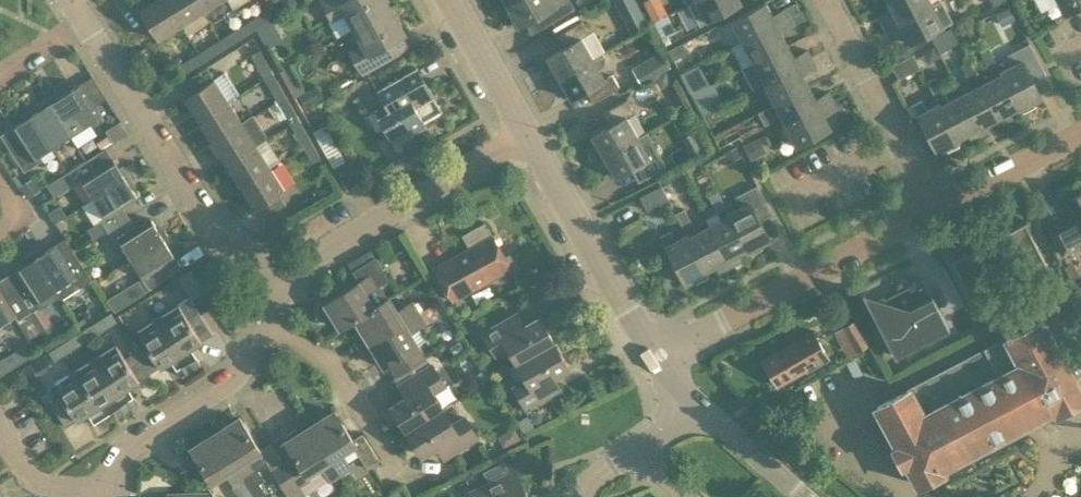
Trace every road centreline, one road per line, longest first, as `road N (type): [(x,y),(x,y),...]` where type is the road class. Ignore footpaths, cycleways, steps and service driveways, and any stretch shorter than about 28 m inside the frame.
road 1 (residential): [(292,267),(216,230),(84,27)]
road 2 (residential): [(655,354),(931,207)]
road 3 (residential): [(292,267),(526,140)]
road 4 (tertiary): [(655,354),(526,140)]
road 5 (residential): [(931,207),(822,0)]
road 6 (residential): [(113,486),(123,452),(236,377),(265,328)]
road 7 (residential): [(265,328),(331,359),(403,476)]
road 8 (residential): [(931,207),(1080,131)]
road 9 (tertiary): [(526,140),(448,0)]
road 10 (tertiary): [(804,496),(696,403)]
road 11 (residential): [(0,430),(40,482),(113,486)]

